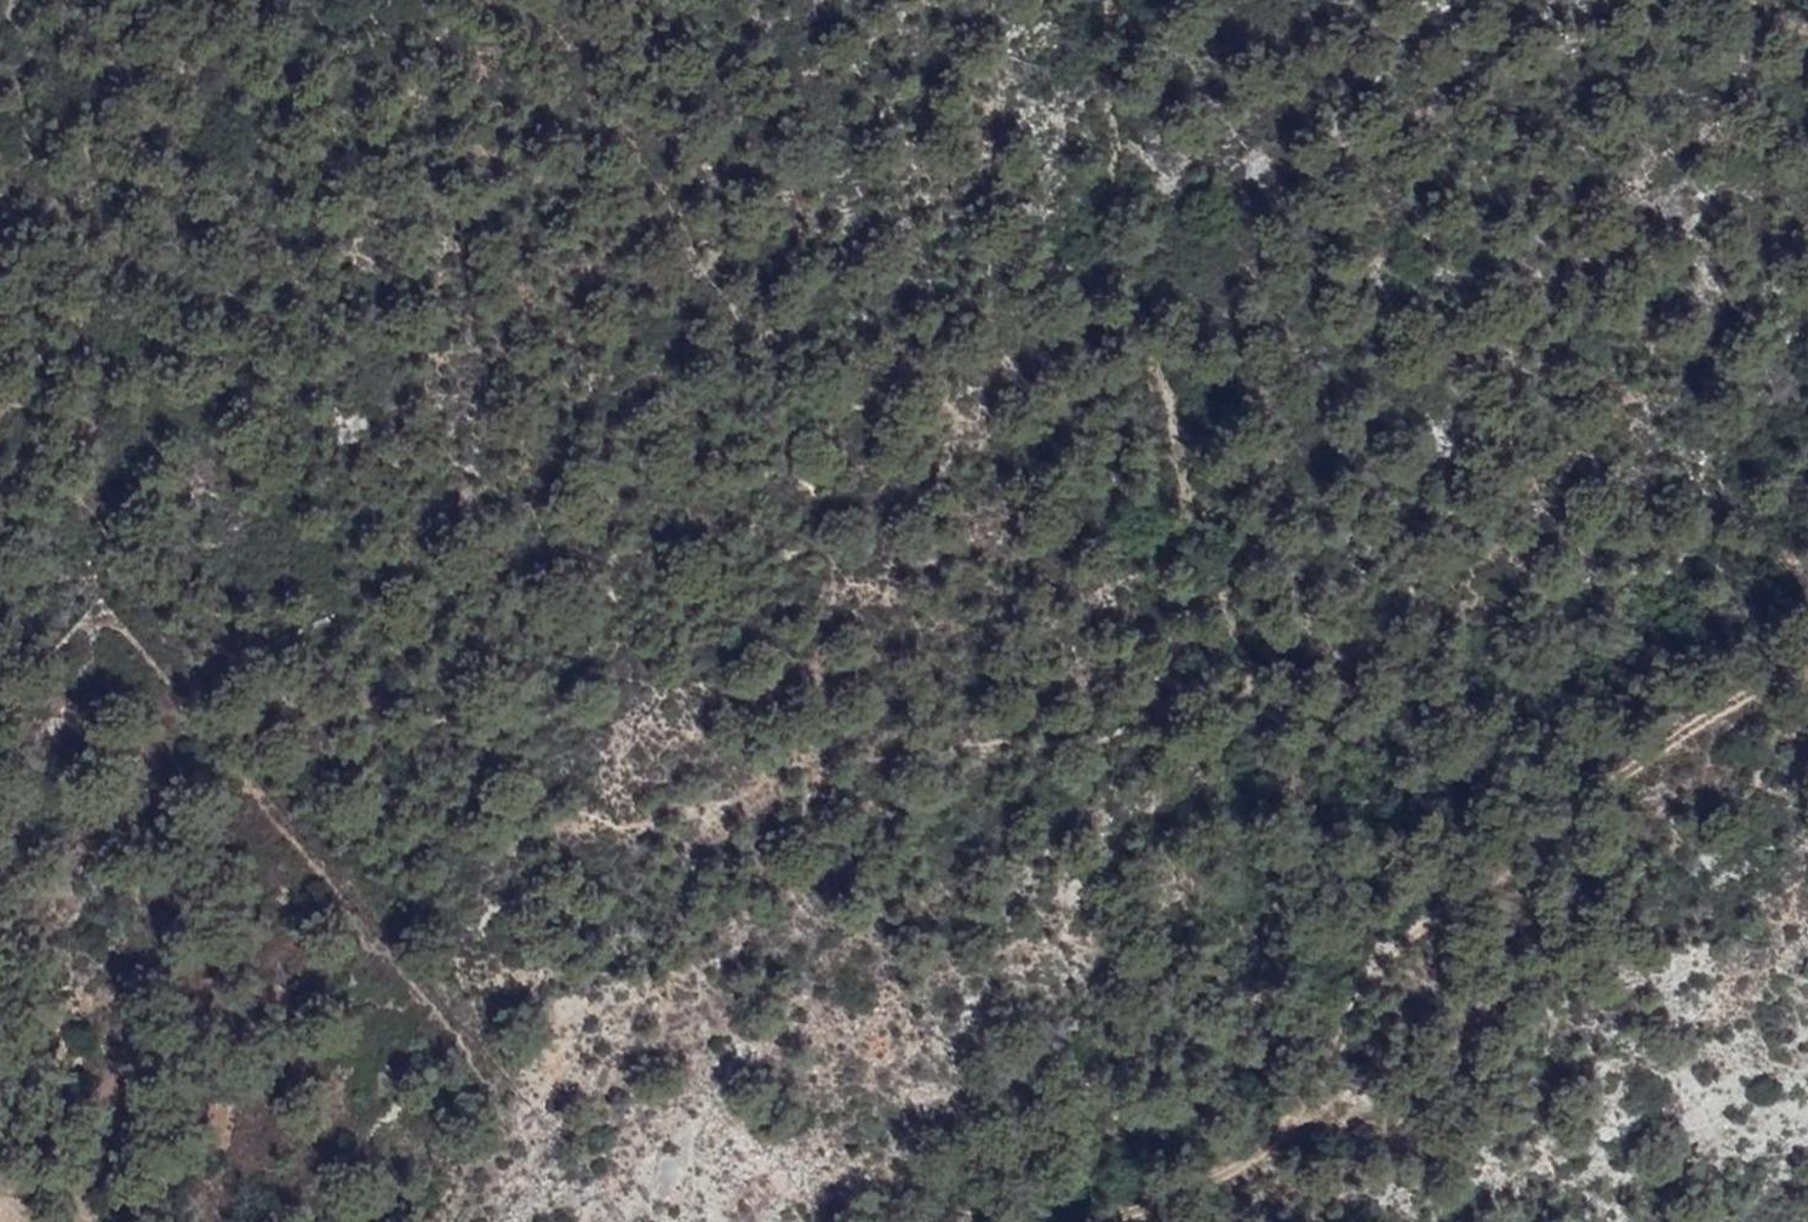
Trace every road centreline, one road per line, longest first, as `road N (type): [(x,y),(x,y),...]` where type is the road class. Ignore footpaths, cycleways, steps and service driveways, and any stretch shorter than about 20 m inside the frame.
road 1 (track): [(1096,1221),(1220,1171),(1296,1122),(1384,949),(1603,783),(1807,669)]

